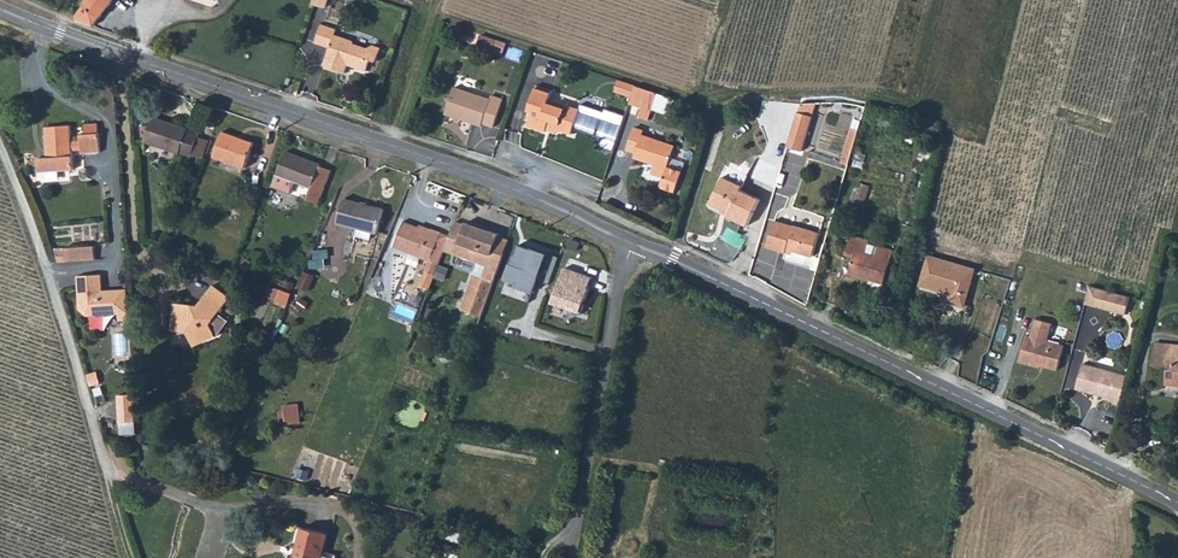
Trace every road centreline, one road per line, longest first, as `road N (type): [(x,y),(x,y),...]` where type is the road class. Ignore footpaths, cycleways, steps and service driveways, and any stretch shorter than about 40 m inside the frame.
road 1 (tertiary): [(0,9),(456,168),(631,241)]
road 2 (tertiary): [(631,241),(1177,504)]
road 3 (unclassified): [(631,241),(573,557)]

